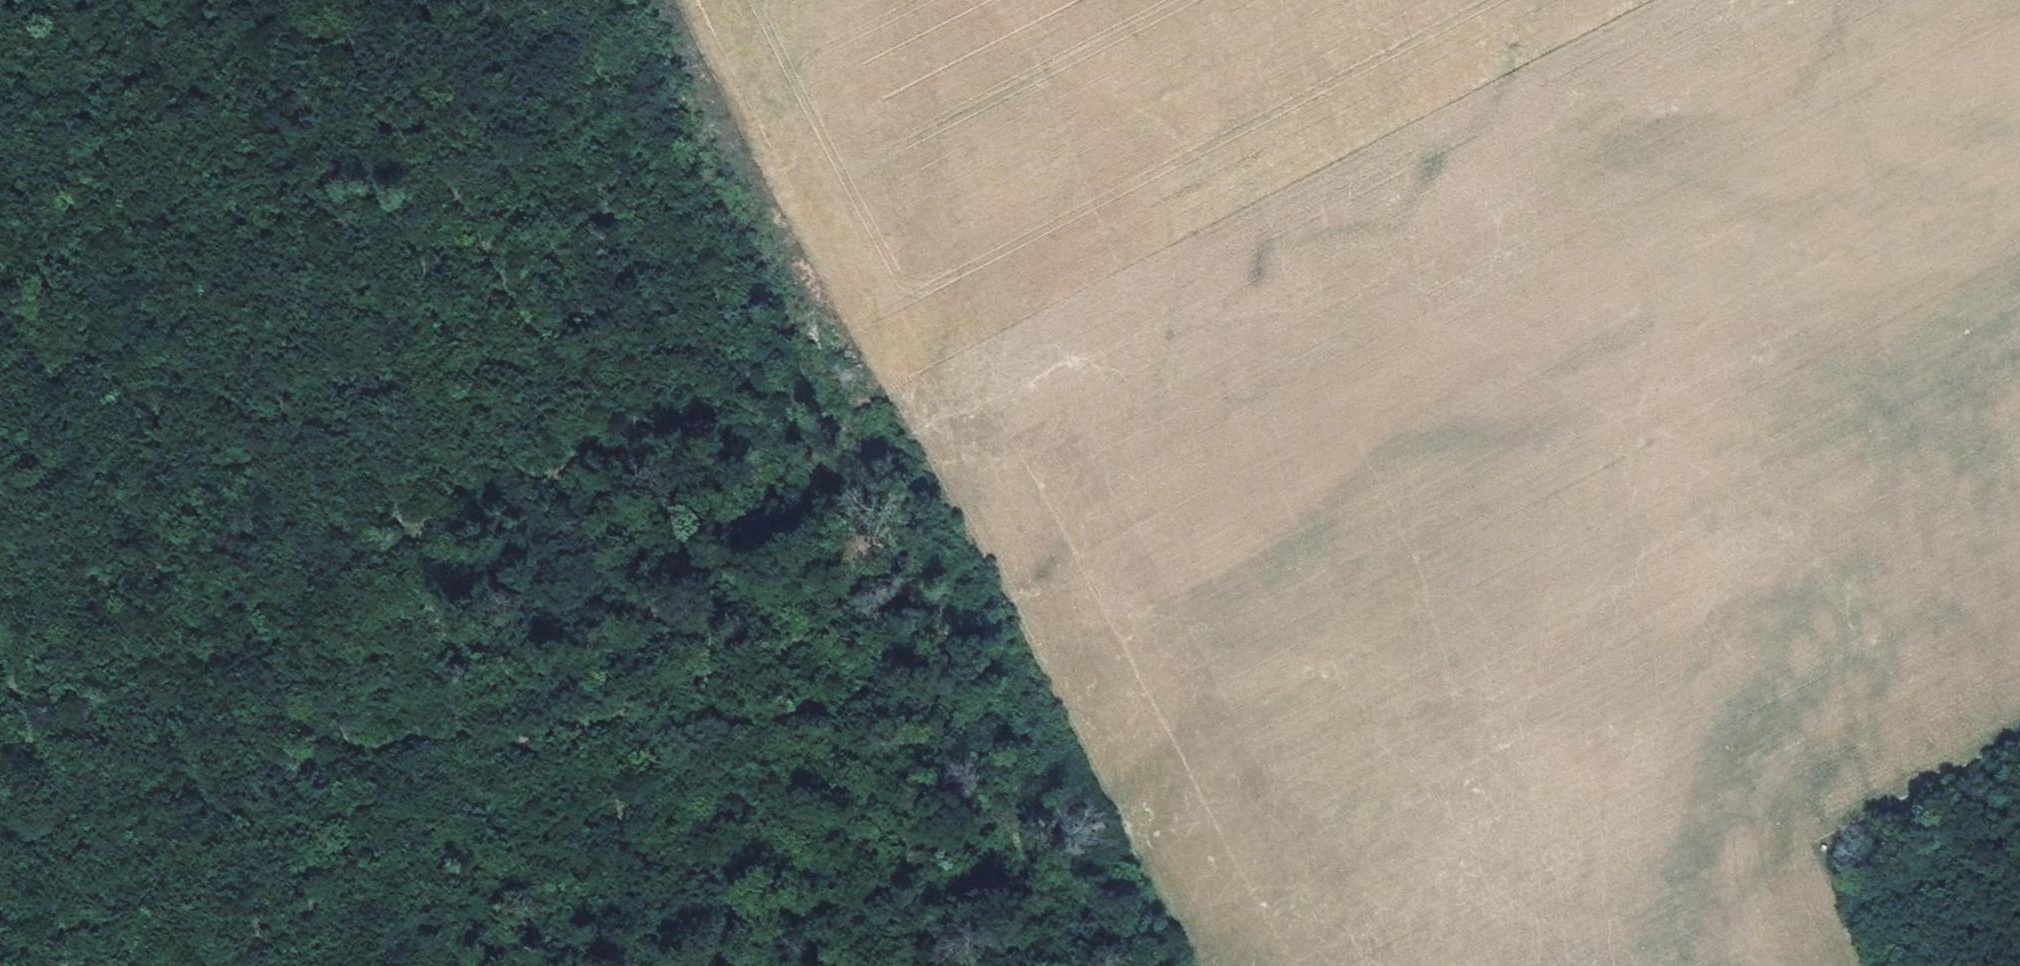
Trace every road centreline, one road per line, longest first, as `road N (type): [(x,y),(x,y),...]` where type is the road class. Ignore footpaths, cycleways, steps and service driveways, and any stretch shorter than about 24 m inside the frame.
road 1 (track): [(487,965),(0,25)]
road 2 (track): [(906,965),(1081,852)]

